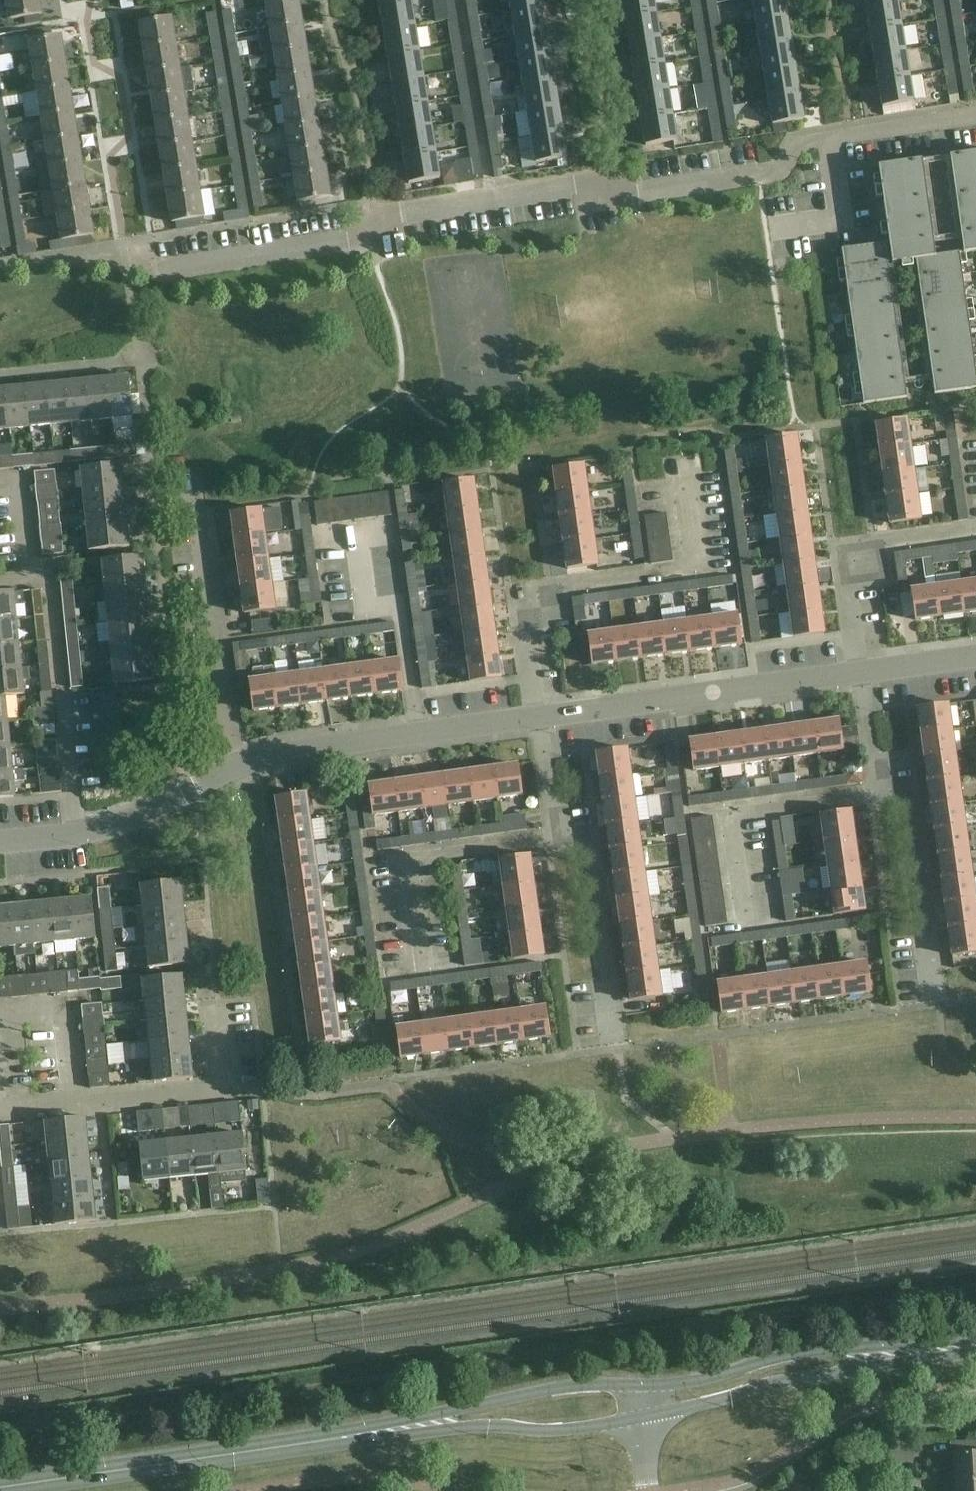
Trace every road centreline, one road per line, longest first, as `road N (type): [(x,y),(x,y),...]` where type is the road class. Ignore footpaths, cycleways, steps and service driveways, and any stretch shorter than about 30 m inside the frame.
road 1 (residential): [(975,115),(796,144),(778,175),(637,197),(591,183),(382,215),(351,241),(157,275),(122,250),(0,265)]
road 2 (residential): [(936,999),(912,794),(872,800),(857,672)]
road 3 (tertiary): [(0,1486),(370,1432)]
road 4 (residential): [(618,1042),(591,835),(553,839),(535,717)]
road 5 (residential): [(535,717),(857,672)]
road 6 (residential): [(234,769),(264,754),(535,717)]
road 7 (tertiary): [(640,1417),(927,1351)]
road 8 (tertiary): [(927,1351),(797,1352),(716,1376),(637,1385)]
road 9 (residential): [(79,837),(48,573),(32,575)]
road 10 (tertiary): [(637,1385),(548,1389),(370,1432)]
road 11 (tertiary): [(370,1432),(559,1430),(640,1417)]
road 12 (residential): [(234,769),(195,505)]
road 13 (residential): [(72,1102),(236,1089),(230,1014)]
road 14 (residential): [(79,837),(234,769)]
road 15 (residential): [(72,1102),(61,1008),(0,1015)]
road 16 (residential): [(535,717),(518,589)]
road 17 (residential): [(857,672),(843,548)]

